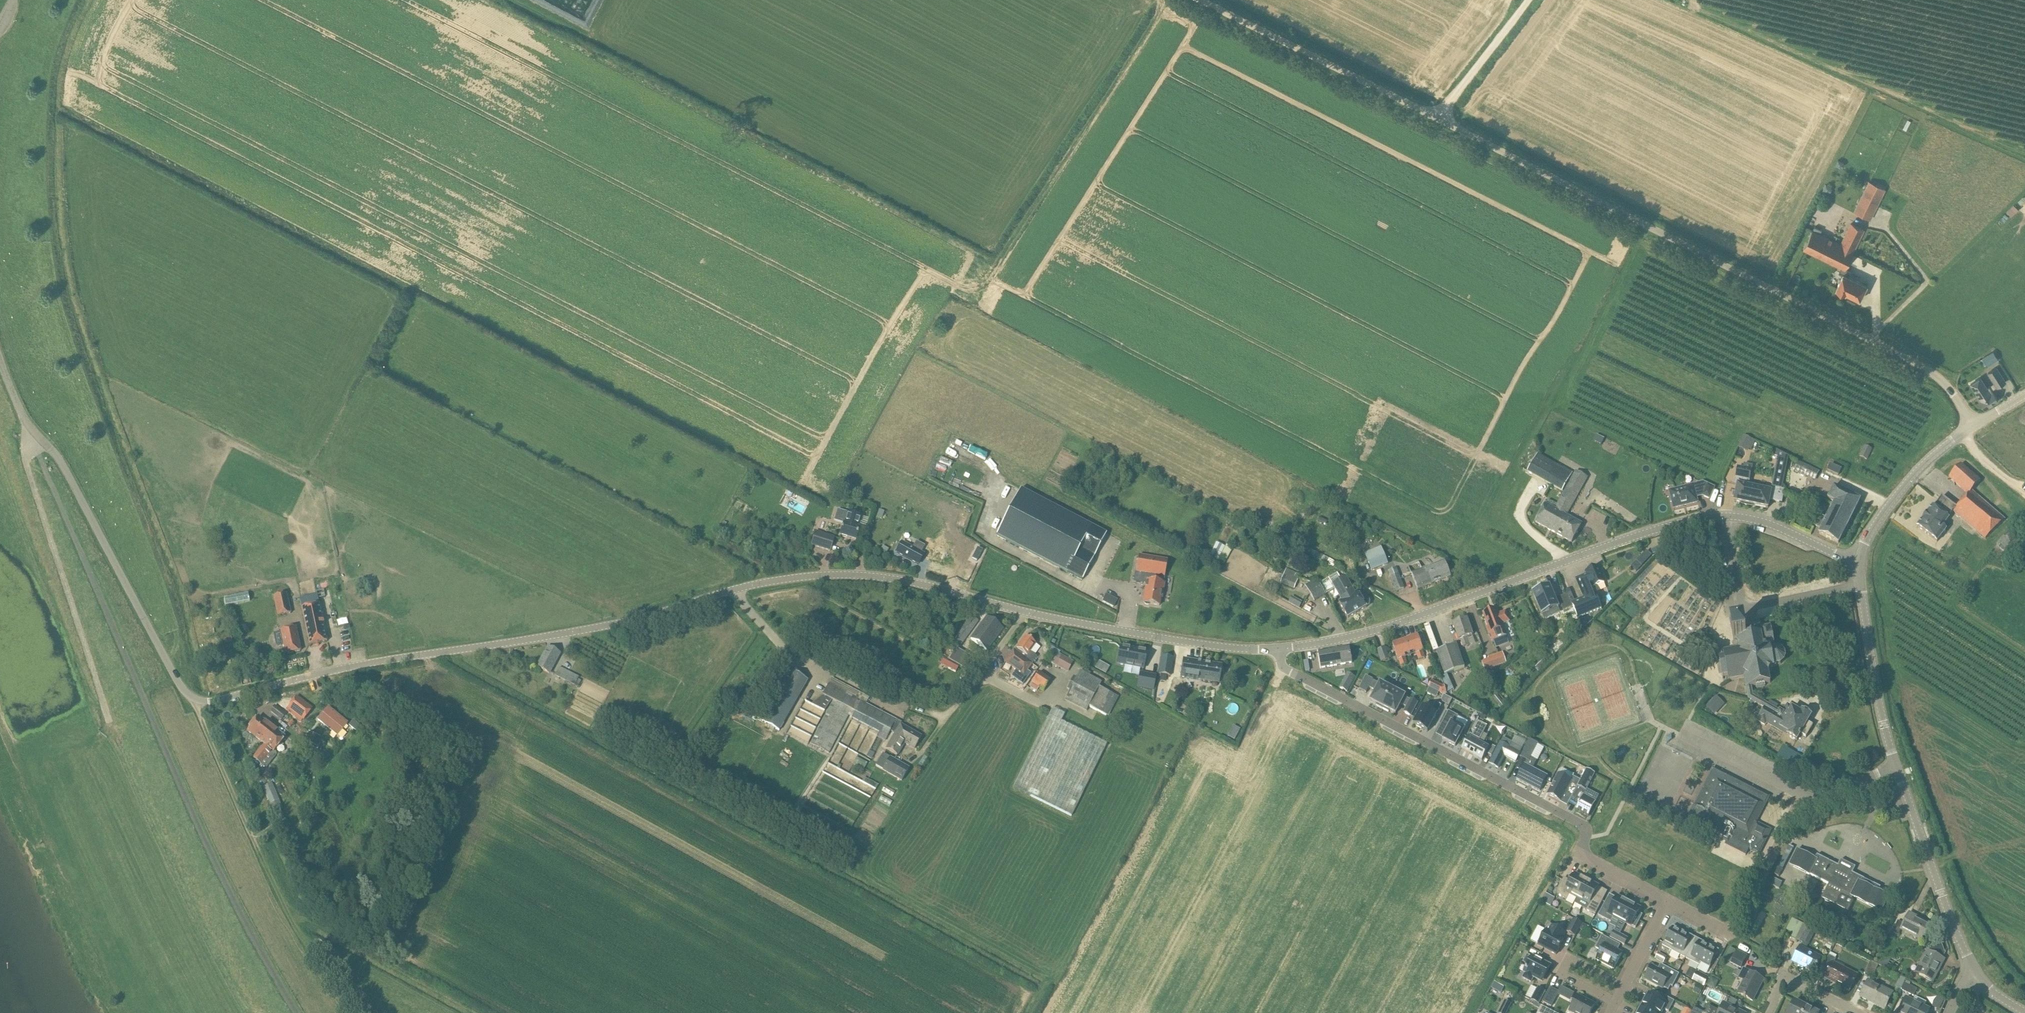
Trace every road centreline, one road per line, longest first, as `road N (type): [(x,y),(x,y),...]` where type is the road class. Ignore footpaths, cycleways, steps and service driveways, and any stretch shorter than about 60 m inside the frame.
road 1 (unclassified): [(26,422),(58,458),(180,686),(199,700),(614,624),(760,583),(833,574),(923,584),(1209,645),(1278,648)]
road 2 (unclassified): [(1974,425),(1948,389),(1915,364),(1372,78),(1201,0)]
road 3 (unclassified): [(1278,648),(1375,630),(1712,516),(1770,525),(1858,561)]
road 4 (residential): [(1668,900),(1587,860),(1574,820),(1285,668),(1278,648)]
road 5 (tertiary): [(1976,975),(1891,751),(1858,561)]
road 6 (tertiary): [(1858,561),(1898,492),(1974,425)]
road 7 (track): [(1442,119),(1530,0)]
road 8 (residential): [(1615,1003),(1561,974),(1570,957),(1624,986)]

